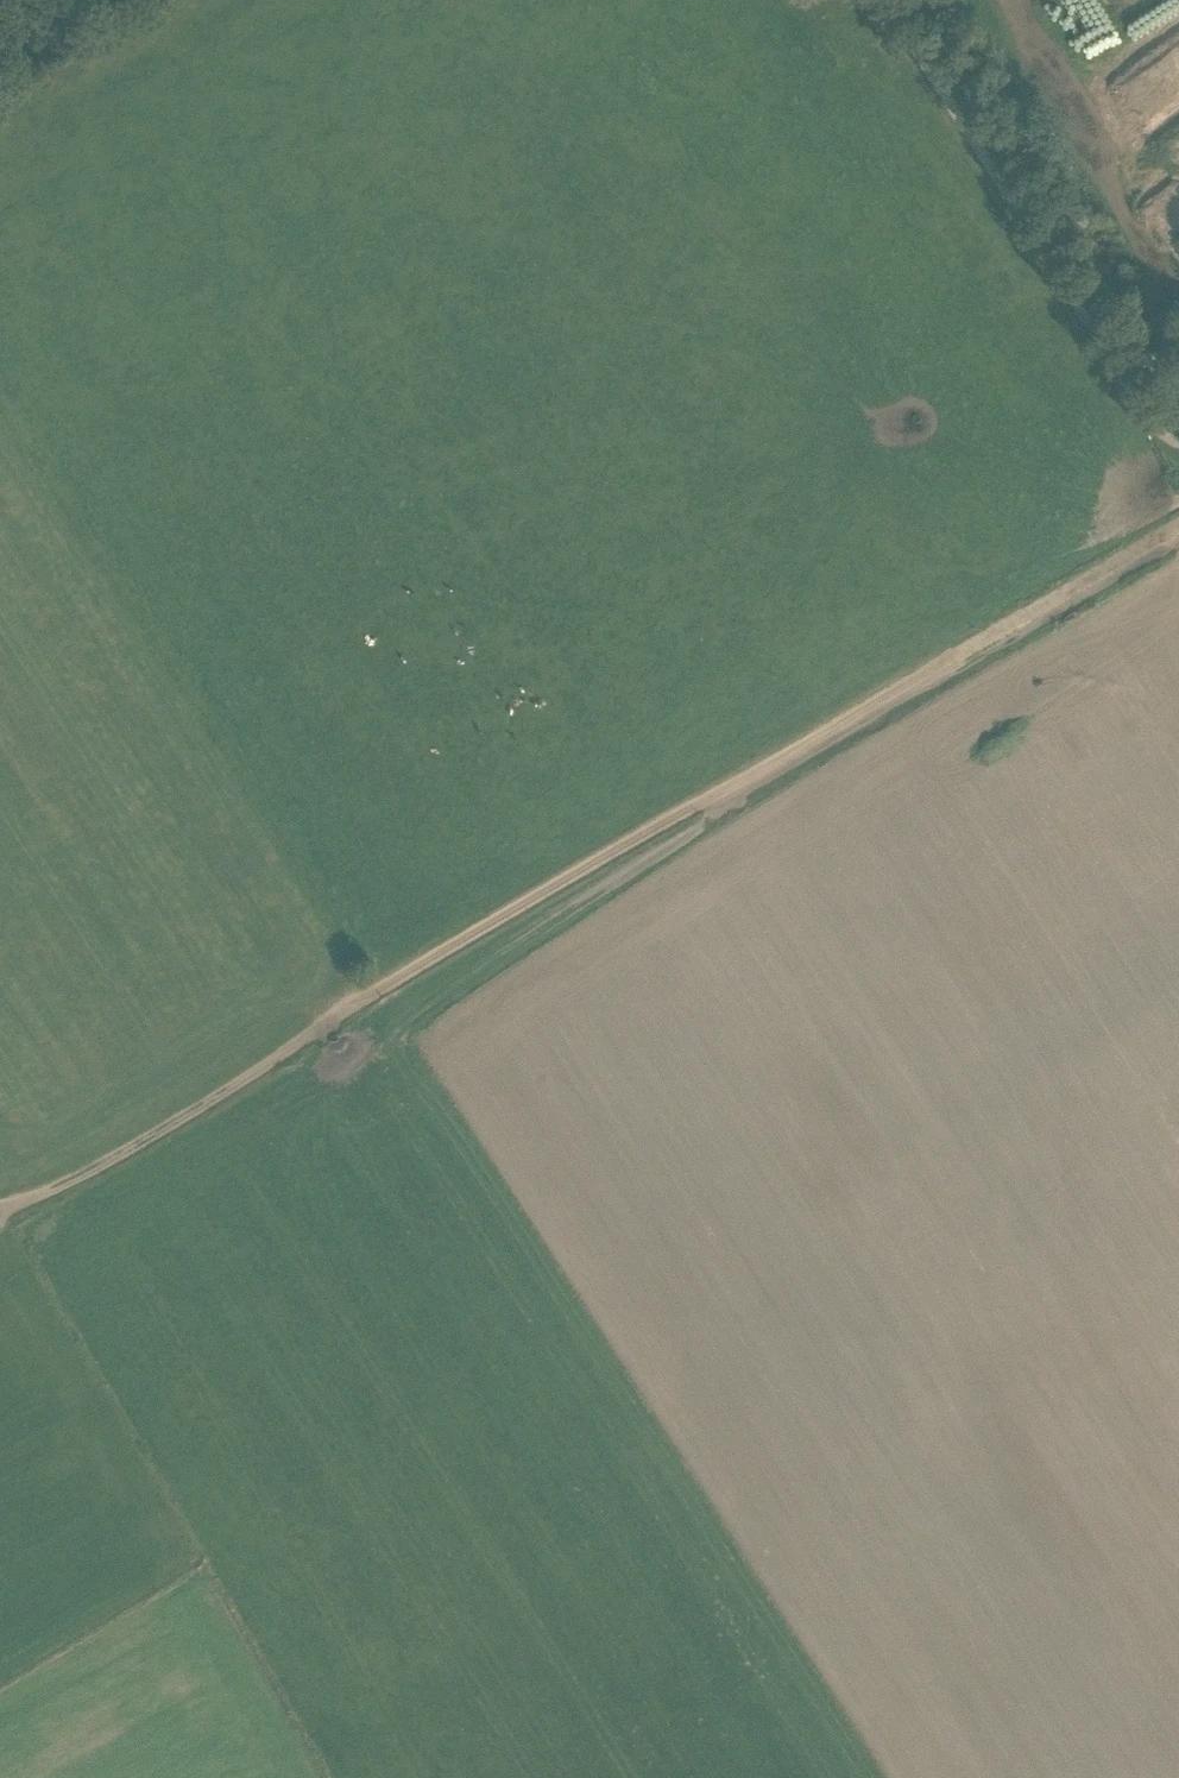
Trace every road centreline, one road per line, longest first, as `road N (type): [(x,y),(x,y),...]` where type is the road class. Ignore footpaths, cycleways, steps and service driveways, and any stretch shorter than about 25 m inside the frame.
road 1 (track): [(7,1210),(171,1131),(413,961),(1178,533)]

